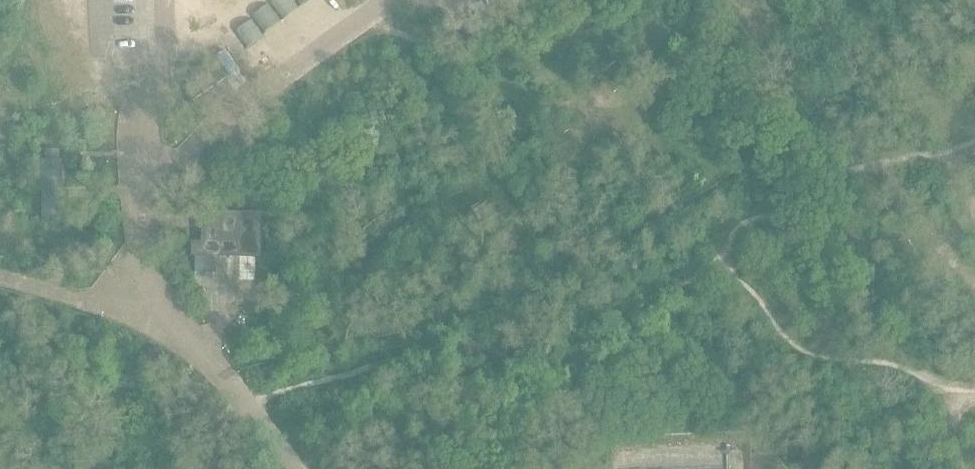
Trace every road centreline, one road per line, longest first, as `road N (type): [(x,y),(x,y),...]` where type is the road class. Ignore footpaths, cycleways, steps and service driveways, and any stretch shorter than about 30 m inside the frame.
road 1 (track): [(179,335),(155,295),(137,217),(221,121),(395,0)]
road 2 (track): [(179,335),(0,279)]
road 3 (track): [(286,468),(179,335)]
road 4 (track): [(163,0),(146,128)]

